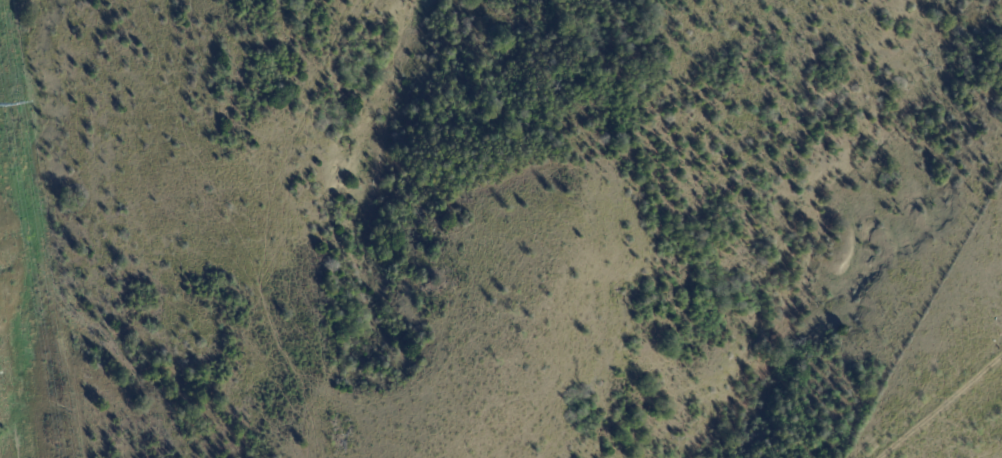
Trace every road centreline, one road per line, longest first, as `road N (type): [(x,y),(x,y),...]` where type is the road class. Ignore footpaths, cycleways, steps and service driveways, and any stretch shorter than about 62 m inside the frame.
road 1 (track): [(1001,352),(877,457)]

